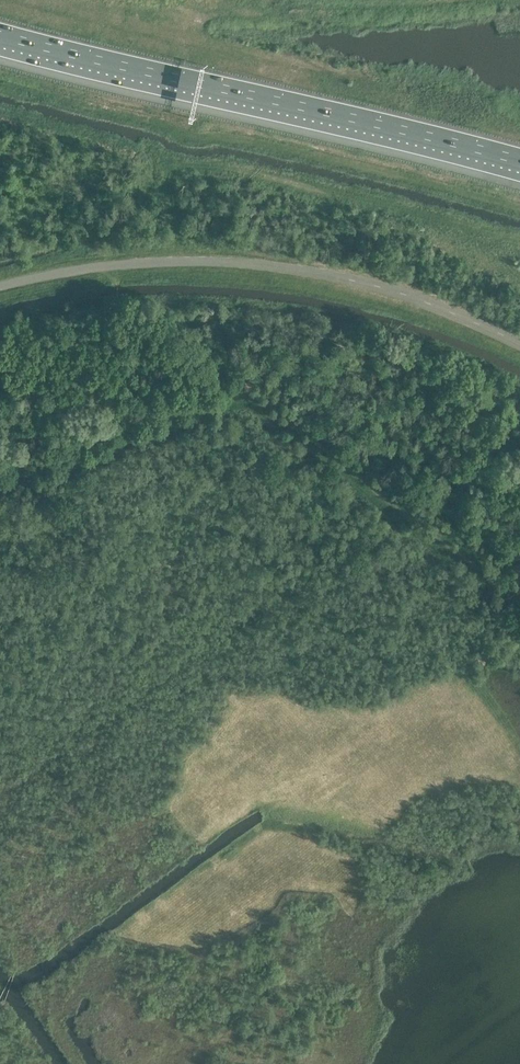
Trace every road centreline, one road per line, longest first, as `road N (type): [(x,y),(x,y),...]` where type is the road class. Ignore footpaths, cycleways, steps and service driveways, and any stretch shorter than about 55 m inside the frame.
road 1 (motorway): [(0,35),(519,161)]
road 2 (unclassified): [(0,285),(108,266),(283,268),(387,290),(519,343)]
road 3 (track): [(415,214),(236,168),(172,168),(178,262)]

